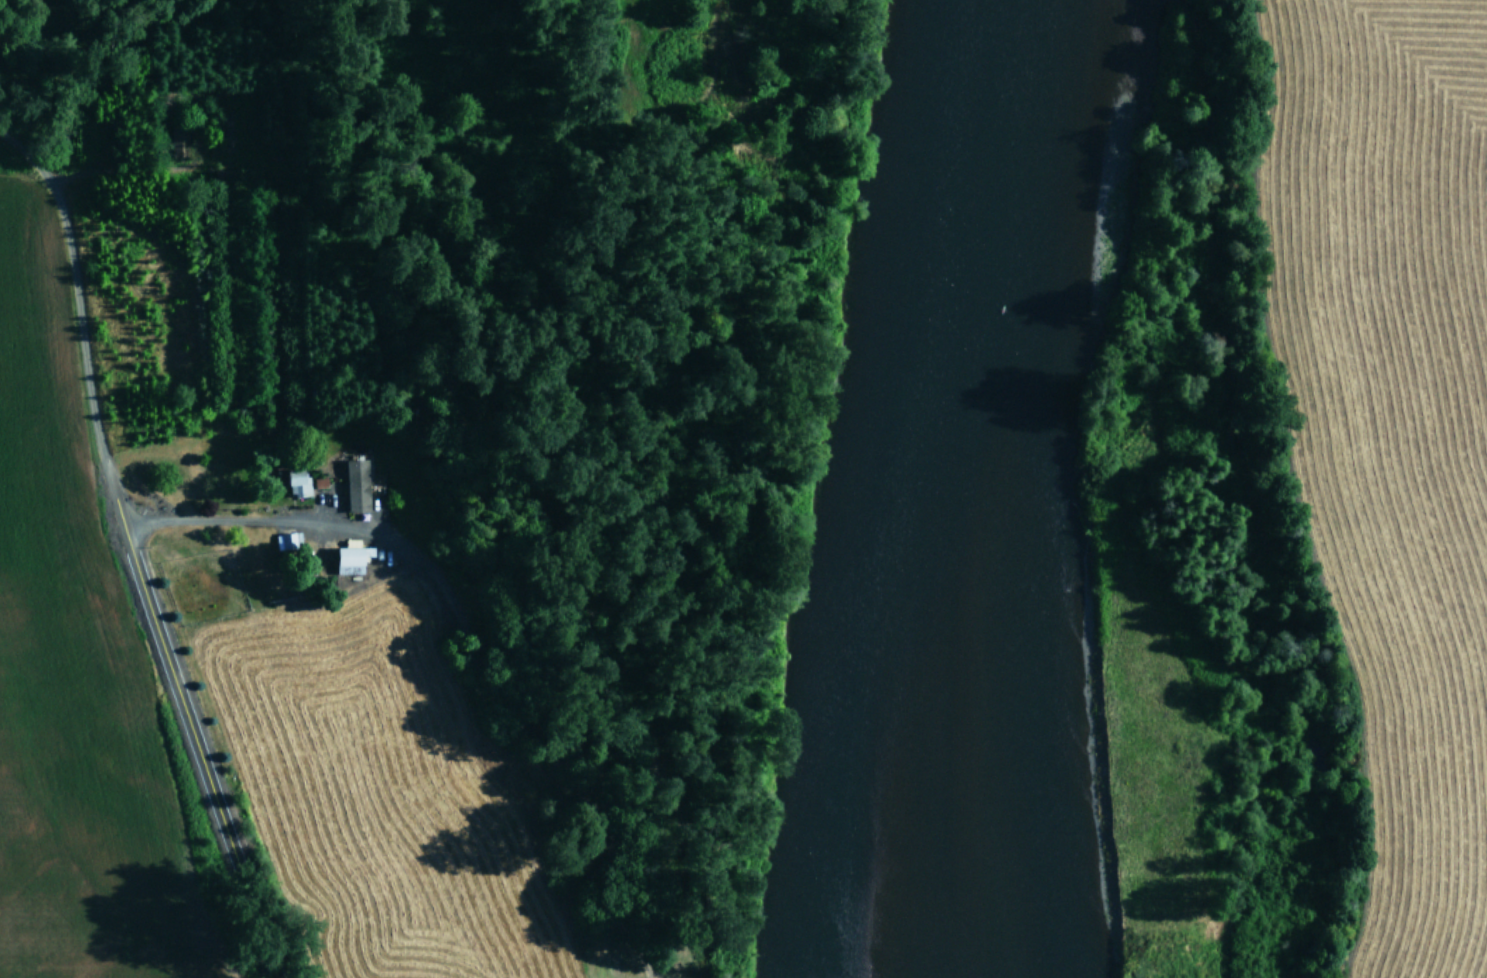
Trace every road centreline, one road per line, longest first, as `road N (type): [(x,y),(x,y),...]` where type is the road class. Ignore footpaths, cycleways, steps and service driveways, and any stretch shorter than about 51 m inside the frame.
road 1 (residential): [(0,133),(34,158),(61,208),(106,462),(277,977)]

